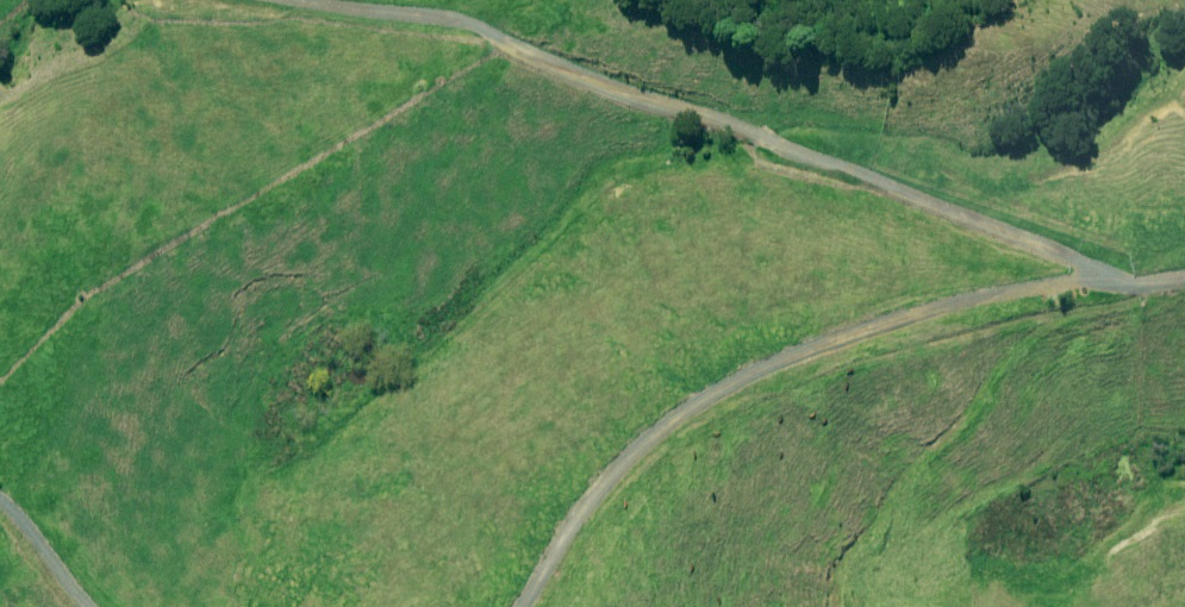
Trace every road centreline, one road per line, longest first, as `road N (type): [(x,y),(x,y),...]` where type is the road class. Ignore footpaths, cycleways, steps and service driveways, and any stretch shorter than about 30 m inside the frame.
road 1 (track): [(123,0),(167,15),(464,36),(890,193),(1128,270),(1184,265)]
road 2 (track): [(486,606),(688,380),(893,307),(1128,270)]

